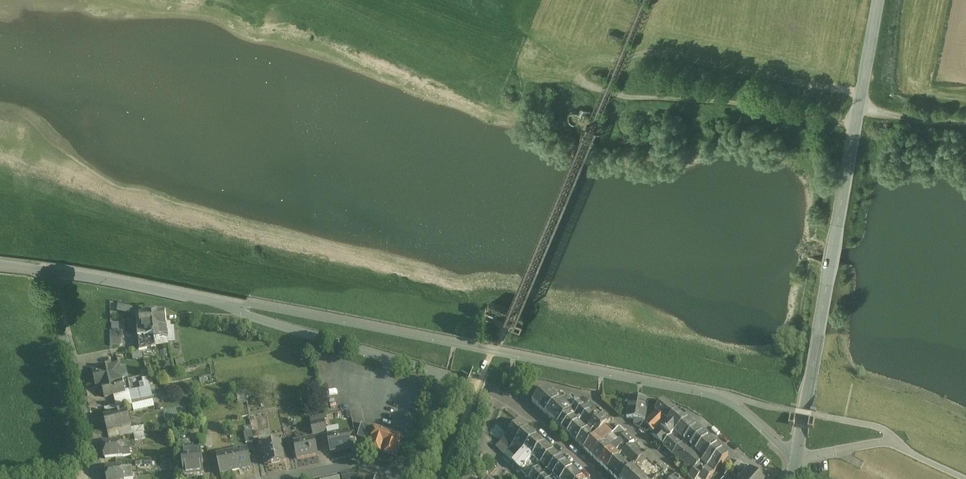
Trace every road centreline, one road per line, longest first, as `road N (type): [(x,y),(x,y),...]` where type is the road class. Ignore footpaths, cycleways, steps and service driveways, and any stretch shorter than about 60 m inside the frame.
road 1 (unclassified): [(798,458),(716,398),(202,299)]
road 2 (tertiary): [(880,0),(798,458)]
road 3 (track): [(856,127),(715,98),(554,84)]
road 4 (unclassified): [(202,299),(447,378)]
road 5 (residential): [(94,478),(49,268)]
road 6 (residential): [(686,478),(591,399),(540,386),(520,408)]
road 7 (unclassified): [(49,268),(202,299)]
road 8 (residential): [(277,478),(362,461),(410,476)]

